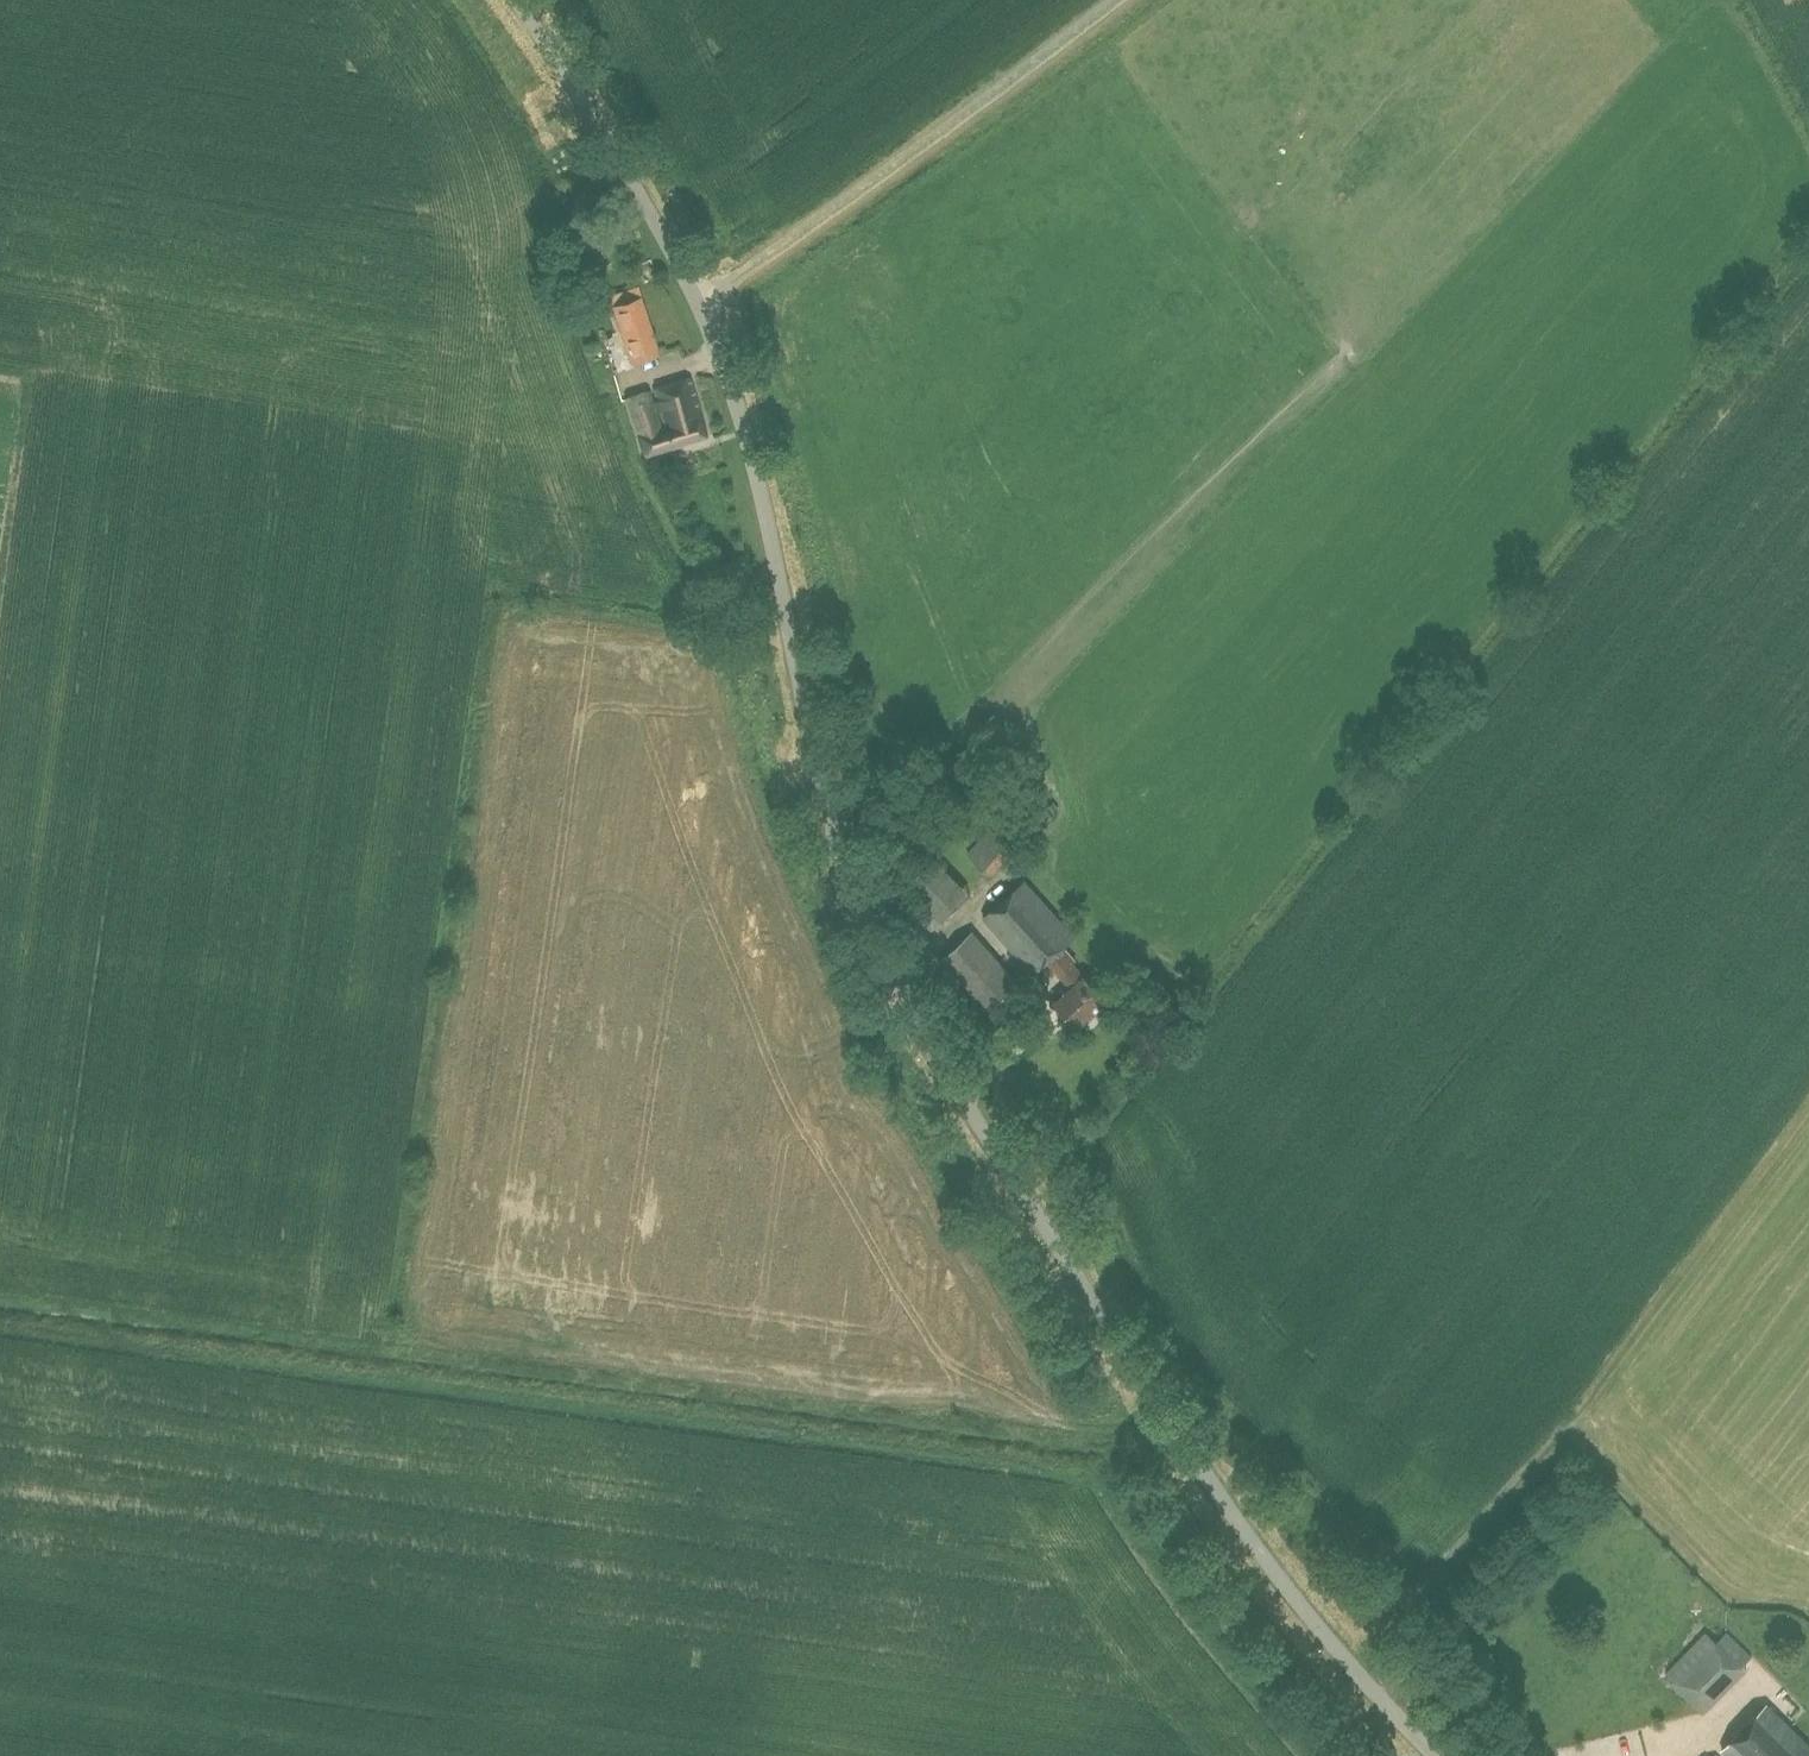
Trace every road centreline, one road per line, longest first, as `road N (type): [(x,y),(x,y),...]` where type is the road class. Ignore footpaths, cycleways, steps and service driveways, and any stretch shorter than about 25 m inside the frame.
road 1 (unclassified): [(1437,1755),(1237,1523),(854,923),(833,864),(753,457),(696,305)]
road 2 (unclassified): [(1115,0),(696,305)]
road 3 (unclassified): [(696,305),(642,196),(517,0)]

